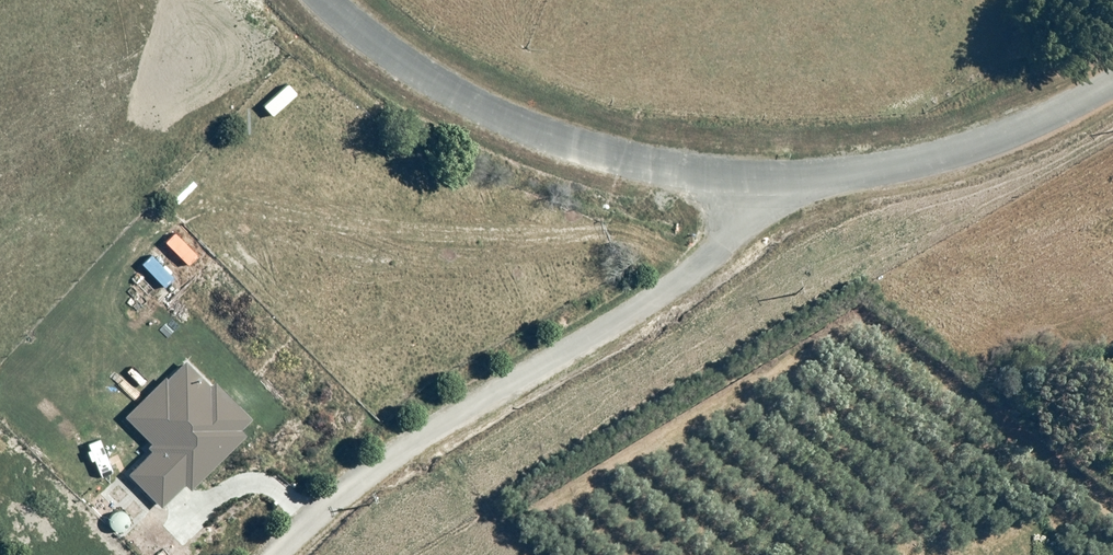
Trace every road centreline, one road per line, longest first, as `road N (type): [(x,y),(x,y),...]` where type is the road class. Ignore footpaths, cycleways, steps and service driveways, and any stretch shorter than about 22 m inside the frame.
road 1 (unclassified): [(830,157),(437,435),(309,554)]
road 2 (unclassified): [(321,0),(438,82),(604,148),(712,162),(830,157)]
road 3 (unclassified): [(830,157),(968,121),(1112,50)]

